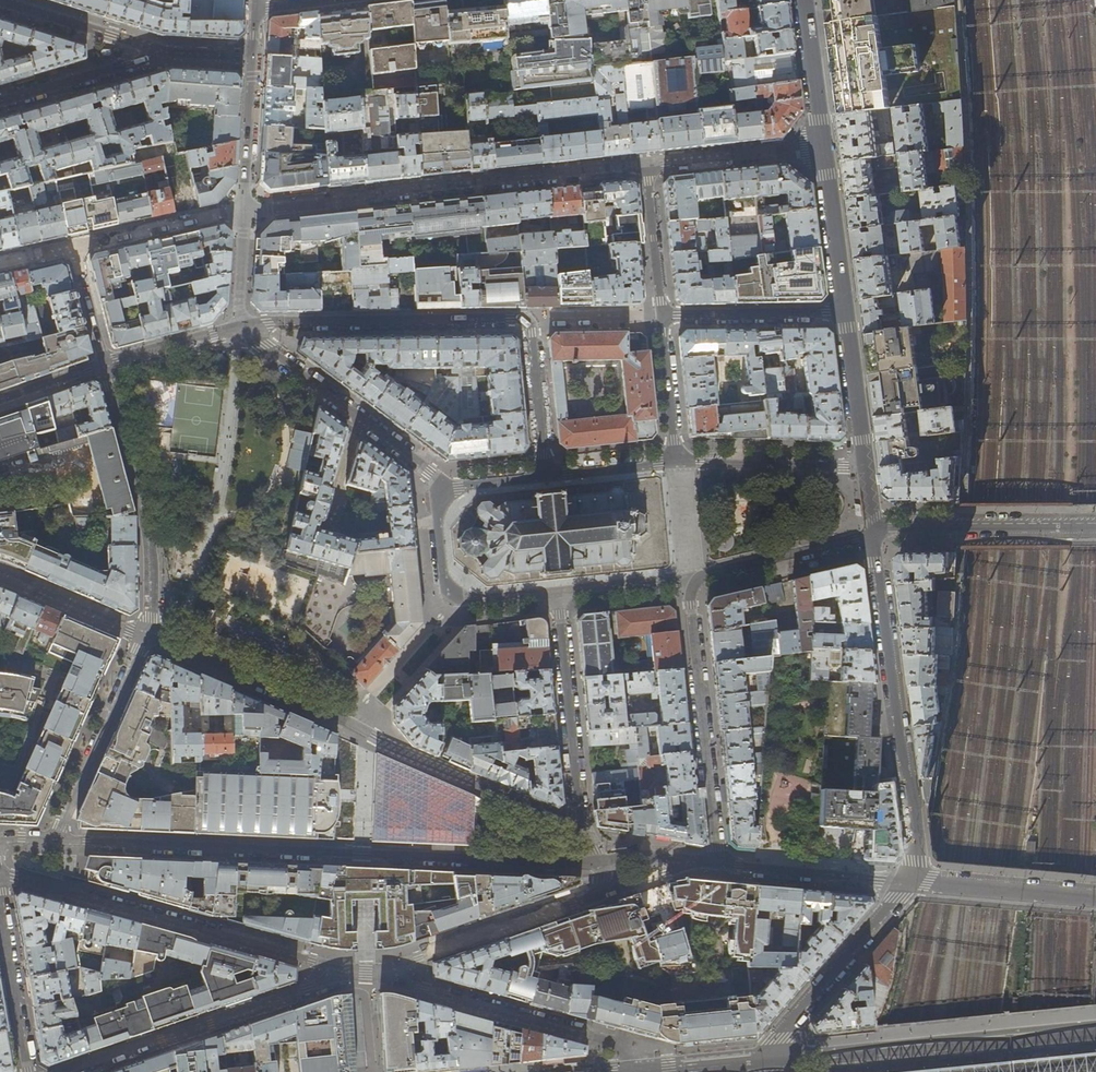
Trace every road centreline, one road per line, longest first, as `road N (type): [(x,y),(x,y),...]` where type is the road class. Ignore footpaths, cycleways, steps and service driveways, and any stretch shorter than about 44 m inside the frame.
road 1 (residential): [(597,860),(54,840)]
road 2 (residential): [(146,637),(586,833)]
road 3 (residential): [(545,476),(531,322),(240,325)]
road 4 (residential): [(646,164),(245,212)]
road 5 (residential): [(365,974),(0,874)]
road 6 (residential): [(910,880),(874,536)]
road 7 (primary): [(1095,1032),(757,1063)]
road 8 (residential): [(365,974),(69,1071)]
road 9 (residential): [(640,1071),(638,1060),(618,1044),(365,974)]
road 10 (residential): [(717,864),(691,605),(695,581)]
road 11 (residential): [(146,637),(149,529),(104,364)]
road 12 (residential): [(662,317),(676,463),(545,476)]
road 13 (residential): [(435,489),(429,473),(240,325)]
road 14 (residential): [(600,895),(365,974)]
road 15 (residential): [(558,592),(586,833)]
road 16 (residential): [(910,880),(757,1063)]
road 17 (residential): [(146,637),(54,840)]
road 18 (residential): [(846,315),(873,528)]
road 19 (residential): [(435,489),(451,592),(475,599),(558,592)]
road 20 (residential): [(910,880),(717,864)]
road 21 (residential): [(1095,897),(910,880)]
road 22 (residential): [(695,581),(874,536)]
road 23 (residential): [(846,315),(662,317)]
road 24 (residential): [(0,894),(27,1071)]
road 25 (residential): [(646,164),(823,147)]
road 26 (residential): [(77,244),(245,212)]
road 27 (residential): [(823,147),(846,315)]
road 28 (residential): [(0,100),(156,51)]
road 29 (residential): [(0,4),(156,51)]
road 30 (residential): [(0,578),(146,637)]
road 31 (residential): [(245,212),(254,56)]
road 32 (residential): [(662,317),(646,164)]
road 33 (residential): [(805,0),(823,147)]
road 34 (residential): [(240,325),(104,364)]
road 35 (residential): [(558,592),(695,581)]
road 36 (unclassified): [(962,528),(1095,529)]
road 37 (residential): [(104,364),(77,244)]

